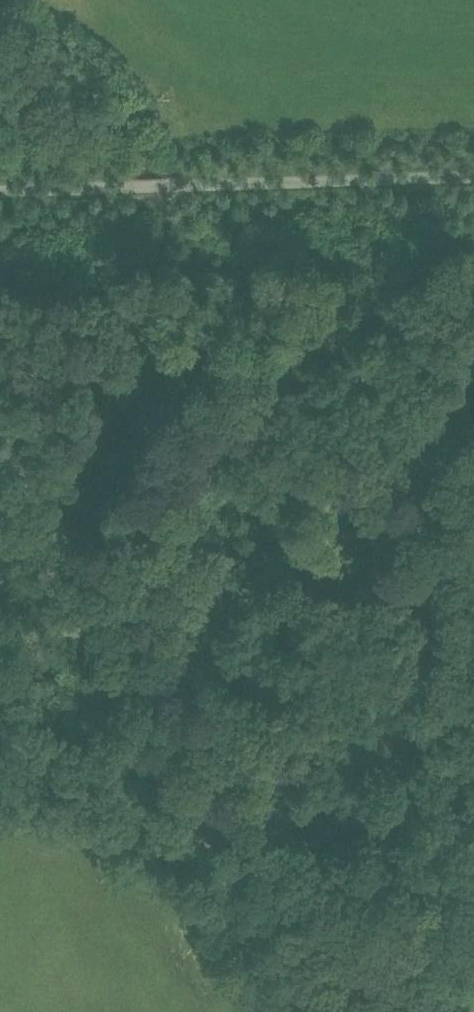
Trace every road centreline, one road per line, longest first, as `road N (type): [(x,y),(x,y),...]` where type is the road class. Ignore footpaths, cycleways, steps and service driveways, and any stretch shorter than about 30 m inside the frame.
road 1 (unclassified): [(473,176),(0,189)]
road 2 (unclassified): [(296,1011),(82,603)]
road 3 (track): [(220,863),(473,870)]
road 4 (track): [(358,1011),(433,885),(463,867)]
road 5 (unclassified): [(82,603),(0,441)]

